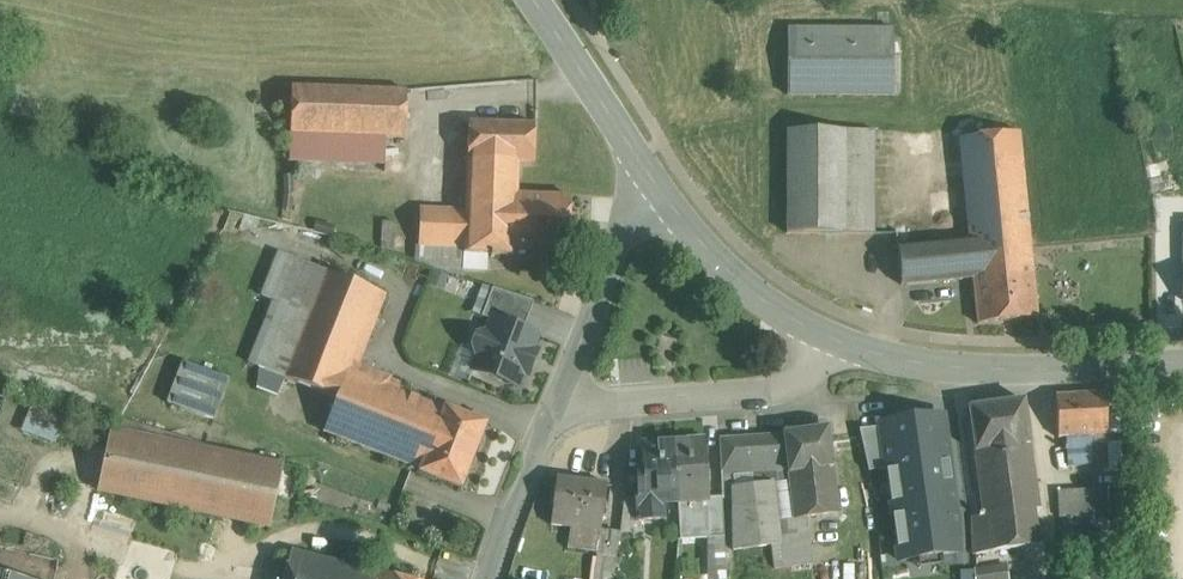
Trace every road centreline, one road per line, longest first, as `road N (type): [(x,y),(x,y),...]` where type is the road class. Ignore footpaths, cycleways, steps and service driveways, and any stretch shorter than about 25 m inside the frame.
road 1 (tertiary): [(644,168),(745,287),(854,347),(995,370),(1182,362)]
road 2 (tertiary): [(644,168),(493,578)]
road 3 (tertiary): [(534,0),(644,168)]

